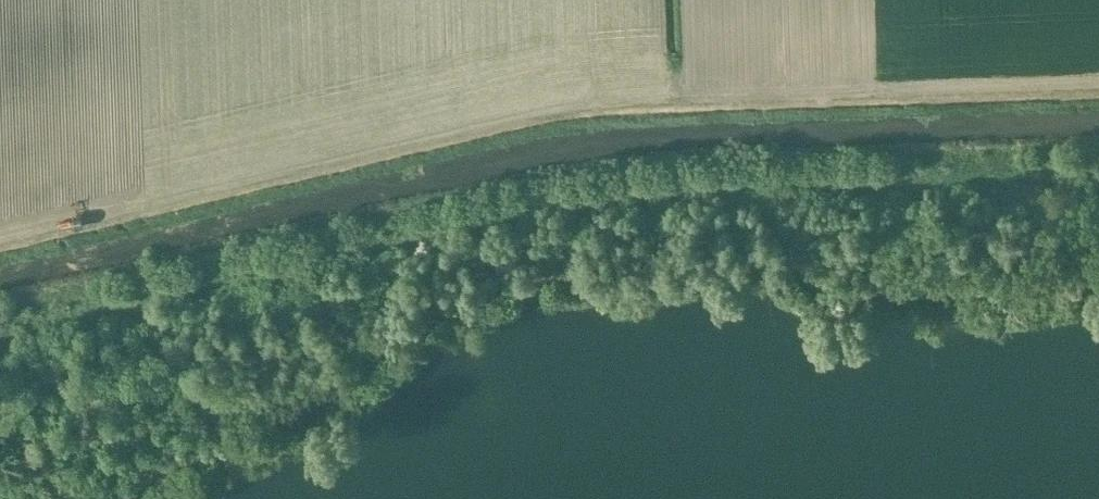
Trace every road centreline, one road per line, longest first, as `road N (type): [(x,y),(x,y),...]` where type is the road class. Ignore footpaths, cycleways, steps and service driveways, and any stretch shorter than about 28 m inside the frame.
road 1 (track): [(0,331),(618,197),(1098,177)]
road 2 (track): [(1075,286),(1036,278),(959,297),(831,291),(770,265),(711,260),(622,277),(516,281),(434,314),(313,405),(170,468),(123,498)]

